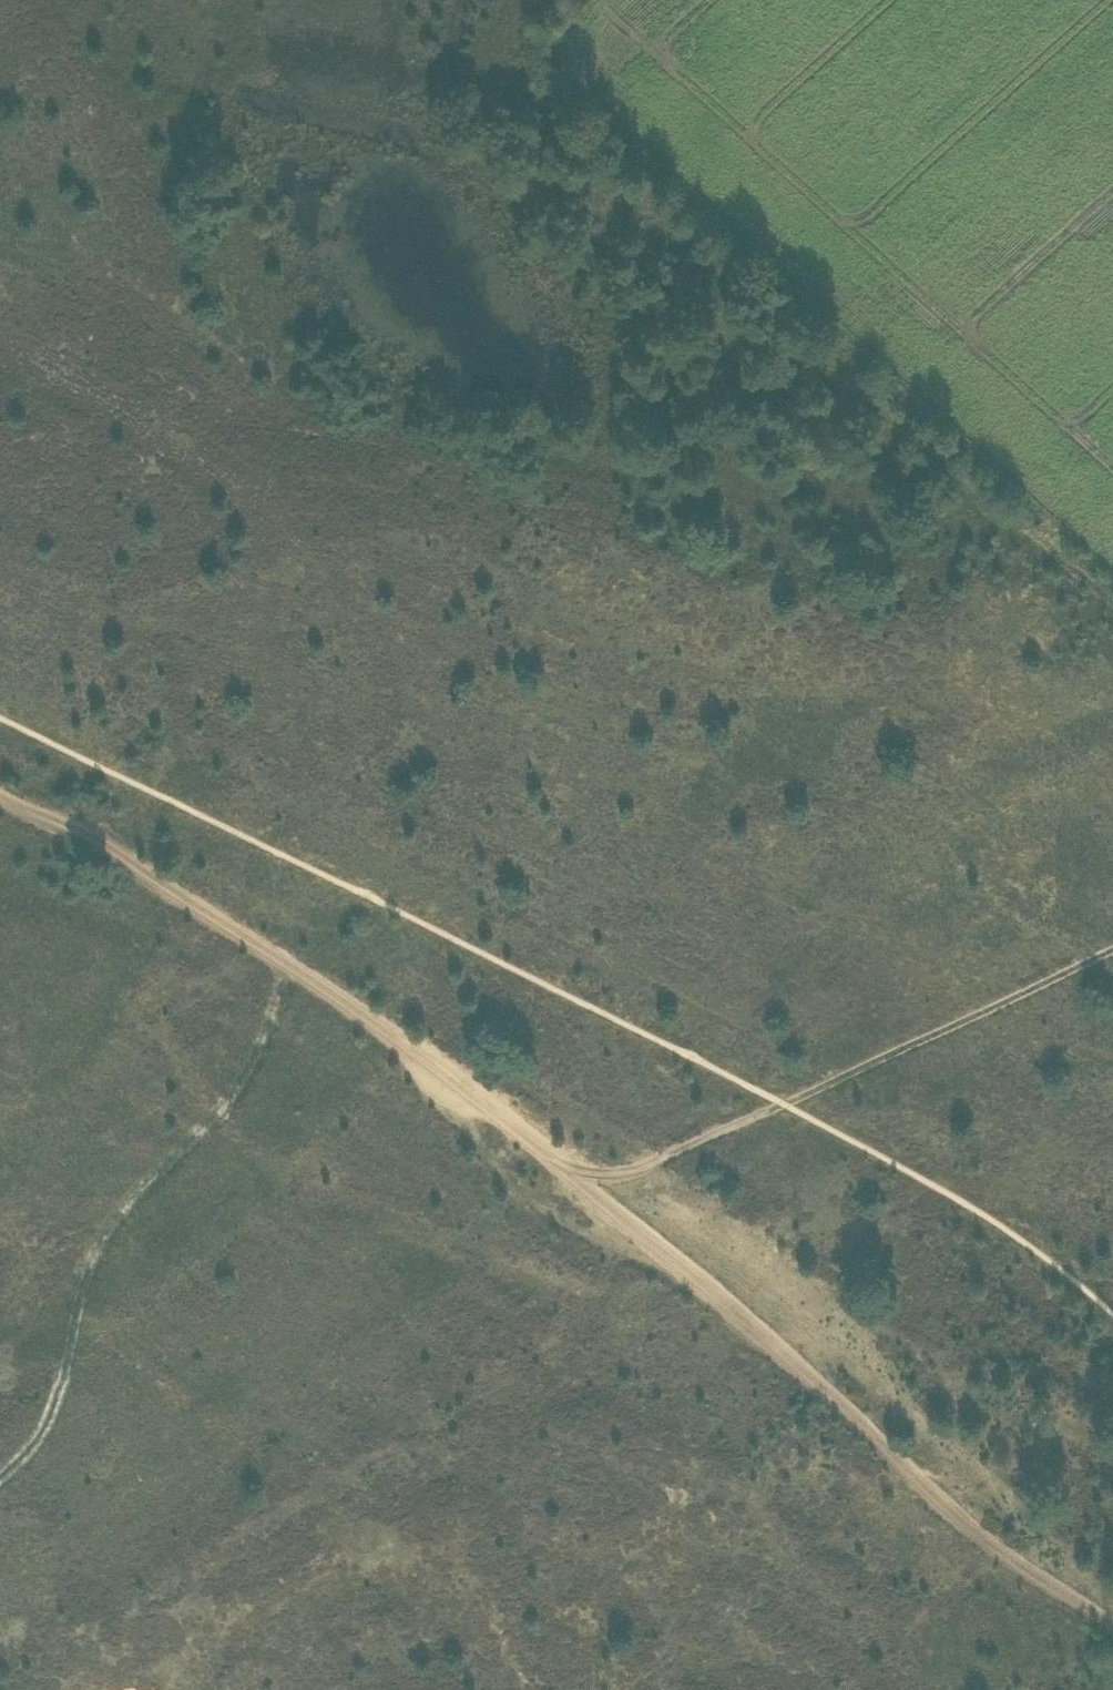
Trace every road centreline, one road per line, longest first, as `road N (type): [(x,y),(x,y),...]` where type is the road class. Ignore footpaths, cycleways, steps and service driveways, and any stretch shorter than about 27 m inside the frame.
road 1 (track): [(1112,1635),(466,1121),(320,981),(0,801)]
road 2 (track): [(570,1201),(1112,953)]

